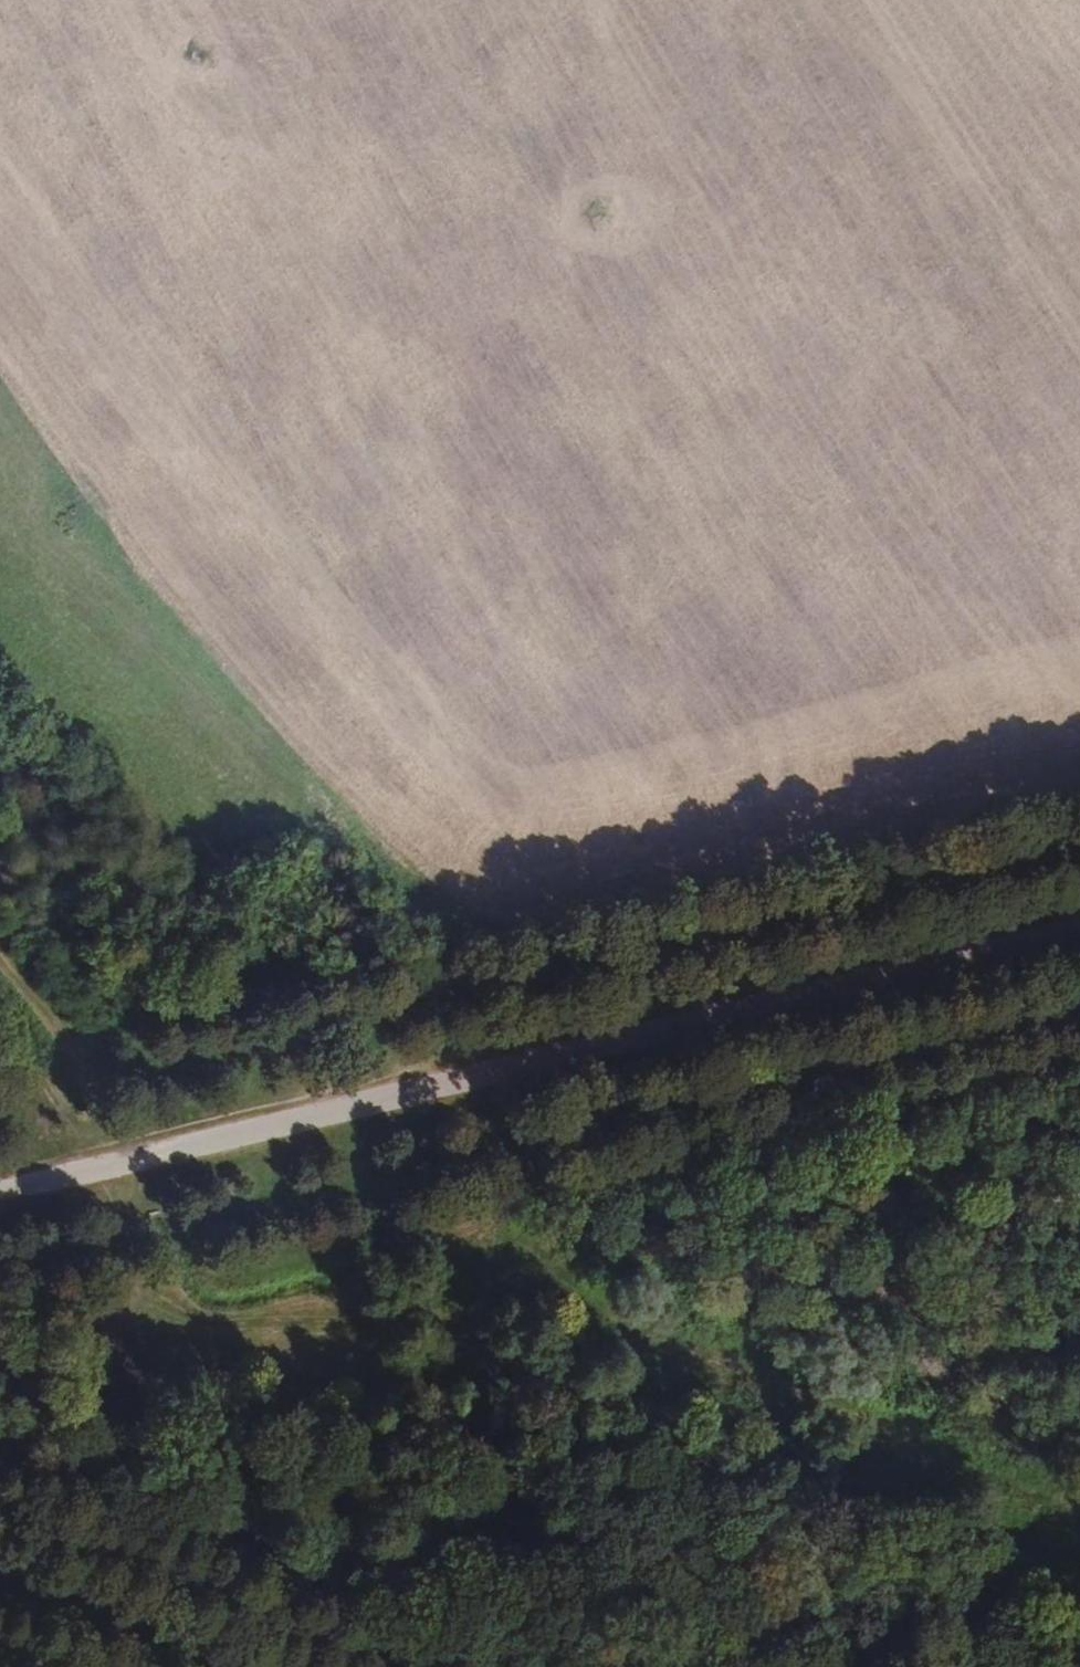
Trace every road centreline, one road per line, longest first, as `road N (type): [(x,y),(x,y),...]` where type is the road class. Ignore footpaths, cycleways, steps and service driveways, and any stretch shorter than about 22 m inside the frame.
road 1 (track): [(1079,926),(0,1186)]
road 2 (track): [(227,1666),(0,1574)]

